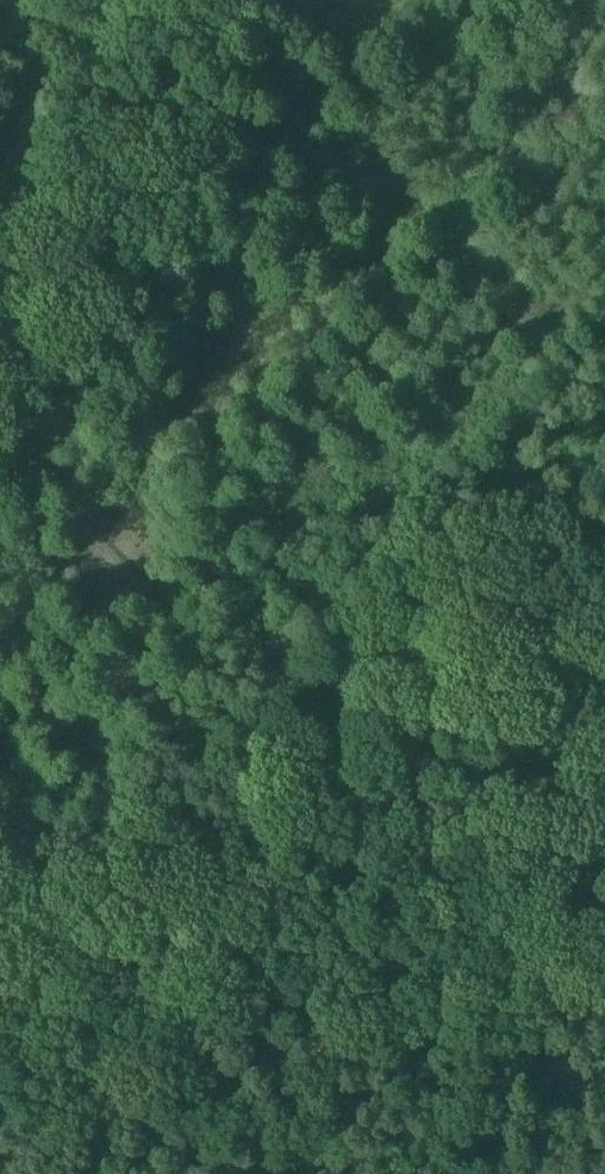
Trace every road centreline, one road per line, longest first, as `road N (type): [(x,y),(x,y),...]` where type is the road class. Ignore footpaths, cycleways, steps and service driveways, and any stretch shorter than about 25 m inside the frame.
road 1 (track): [(604,990),(425,1173)]

